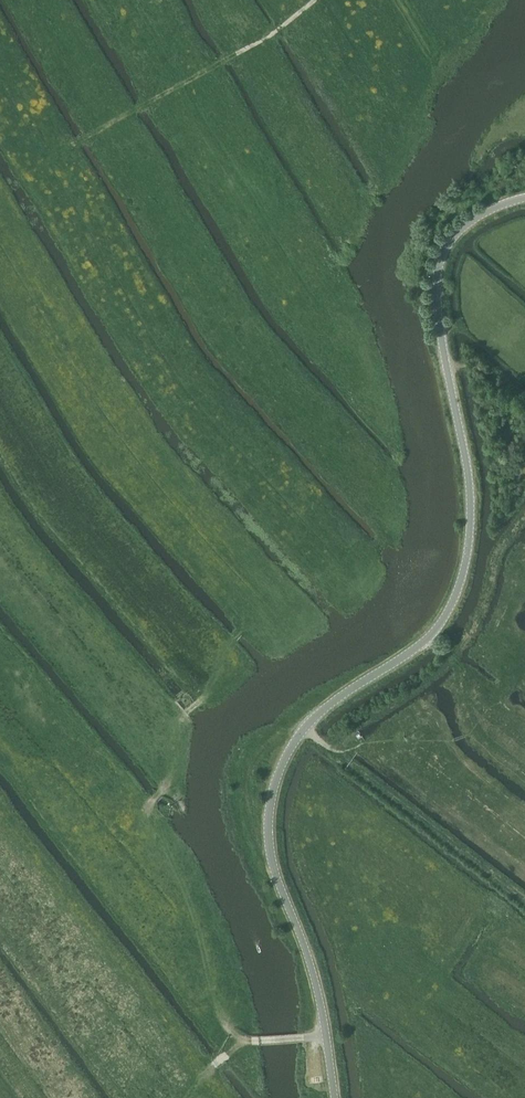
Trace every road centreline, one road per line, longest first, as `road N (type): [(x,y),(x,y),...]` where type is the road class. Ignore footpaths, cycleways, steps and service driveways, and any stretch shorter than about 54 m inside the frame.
road 1 (unclassified): [(335,1097),(315,981),(273,863),(270,810),(285,761),(306,728),(427,641),(460,590),(472,508),(437,294),(445,253),(463,227),(524,198)]
road 2 (track): [(326,1039),(242,1041),(214,1067)]

